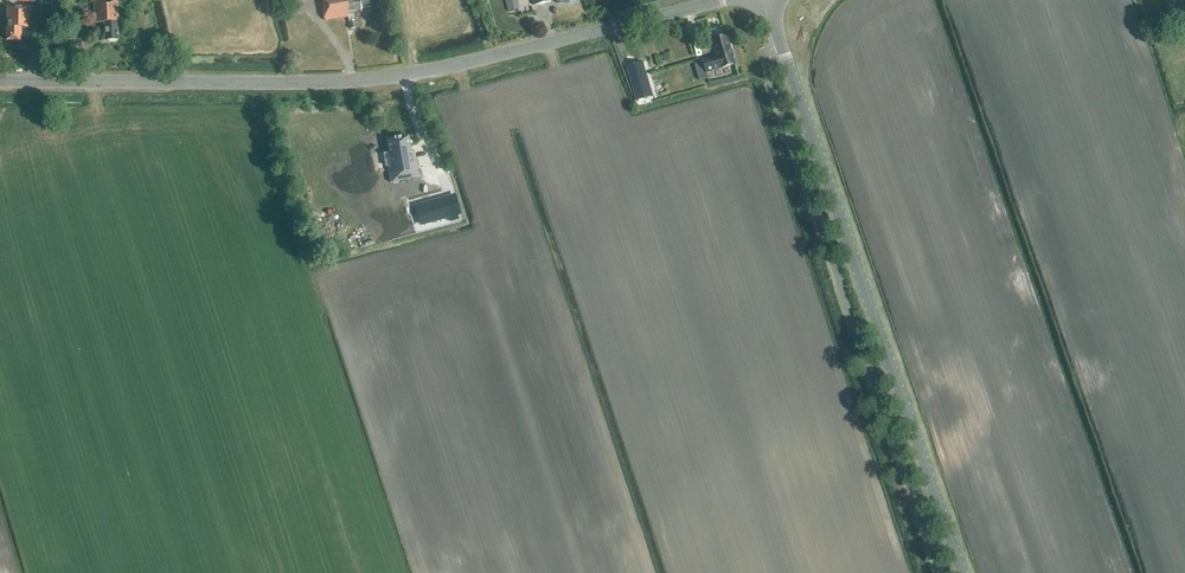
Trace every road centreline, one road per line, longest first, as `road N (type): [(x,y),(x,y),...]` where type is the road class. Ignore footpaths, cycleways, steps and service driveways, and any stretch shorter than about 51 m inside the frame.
road 1 (tertiary): [(730,0),(541,47),(357,81),(0,78)]
road 2 (tertiary): [(962,572),(767,0)]

